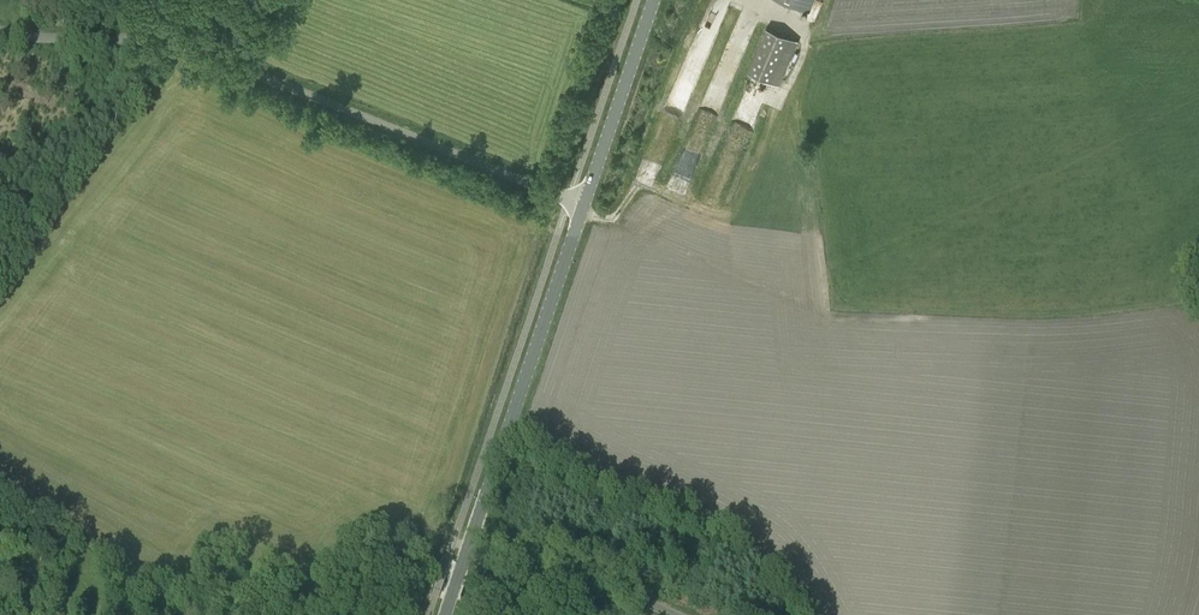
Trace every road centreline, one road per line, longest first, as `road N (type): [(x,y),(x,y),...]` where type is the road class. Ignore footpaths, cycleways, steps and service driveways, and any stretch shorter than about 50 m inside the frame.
road 1 (unclassified): [(584,204),(192,47),(0,31)]
road 2 (secondary): [(471,541),(584,204)]
road 3 (unclassified): [(678,614),(549,558),(471,541)]
road 4 (secondary): [(584,204),(653,0)]

